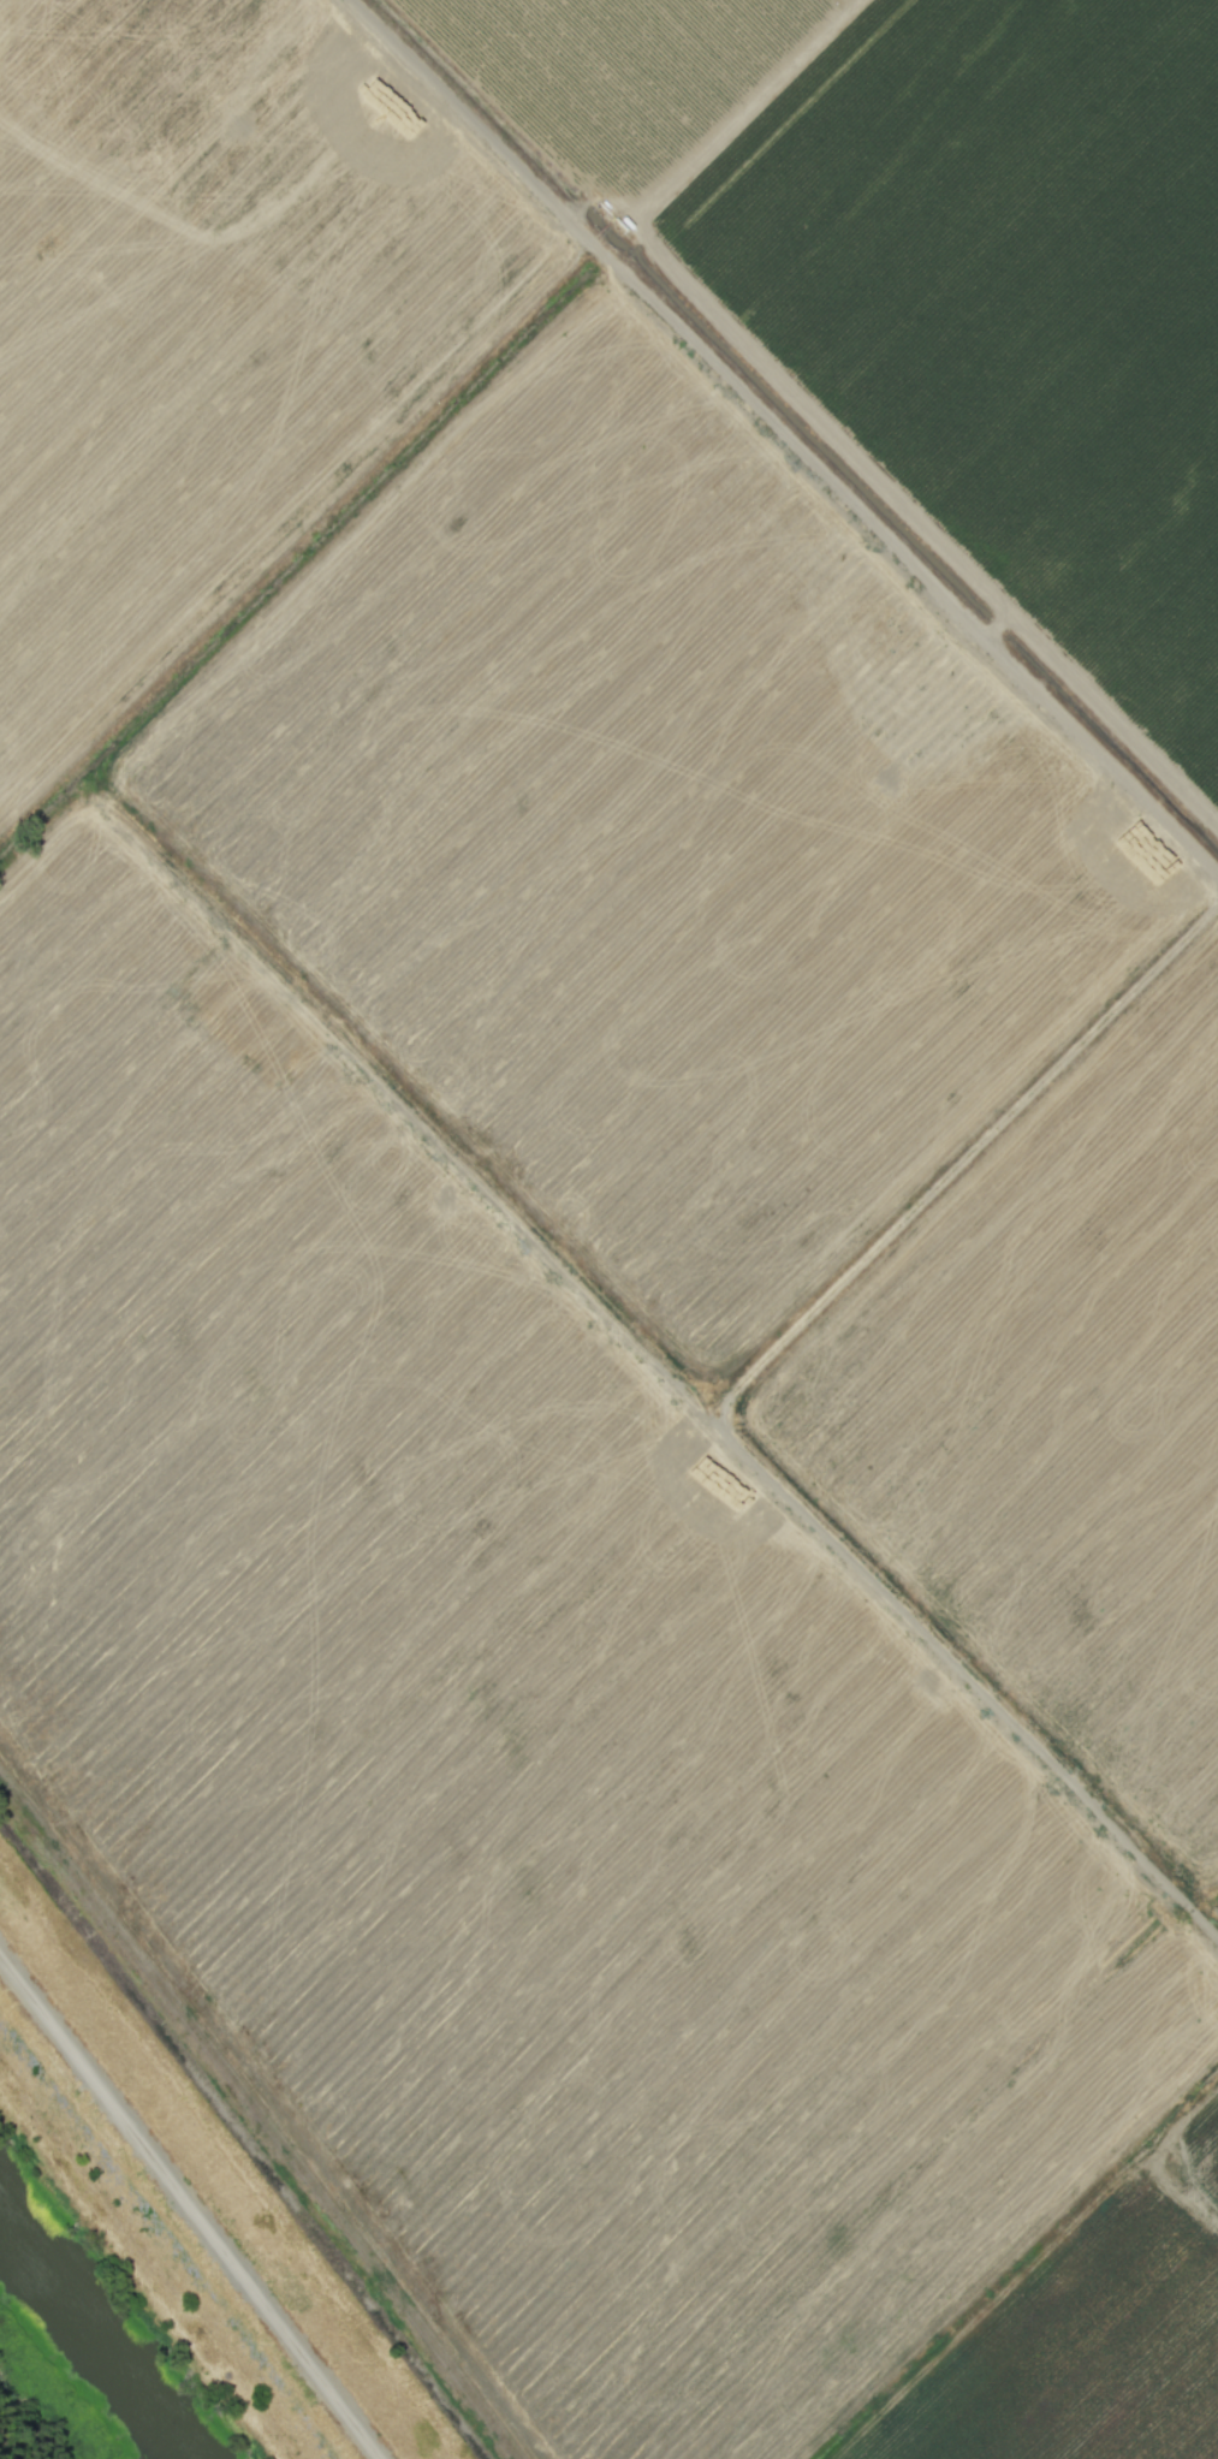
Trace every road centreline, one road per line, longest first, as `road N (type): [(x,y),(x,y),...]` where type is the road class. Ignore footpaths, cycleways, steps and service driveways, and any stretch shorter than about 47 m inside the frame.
road 1 (track): [(354,0),(1217,873)]

